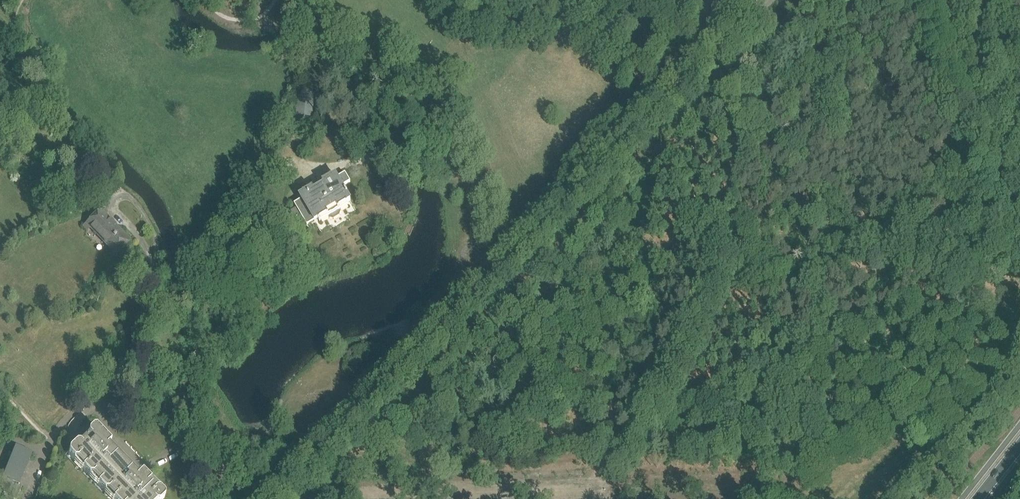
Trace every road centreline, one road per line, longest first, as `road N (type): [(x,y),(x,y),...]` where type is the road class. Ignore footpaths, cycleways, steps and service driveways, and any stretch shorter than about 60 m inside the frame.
road 1 (residential): [(284,498),(770,0)]
road 2 (residential): [(160,266),(154,231),(126,197),(112,212),(149,255)]
road 3 (residential): [(204,433),(142,466),(109,431),(102,405)]

